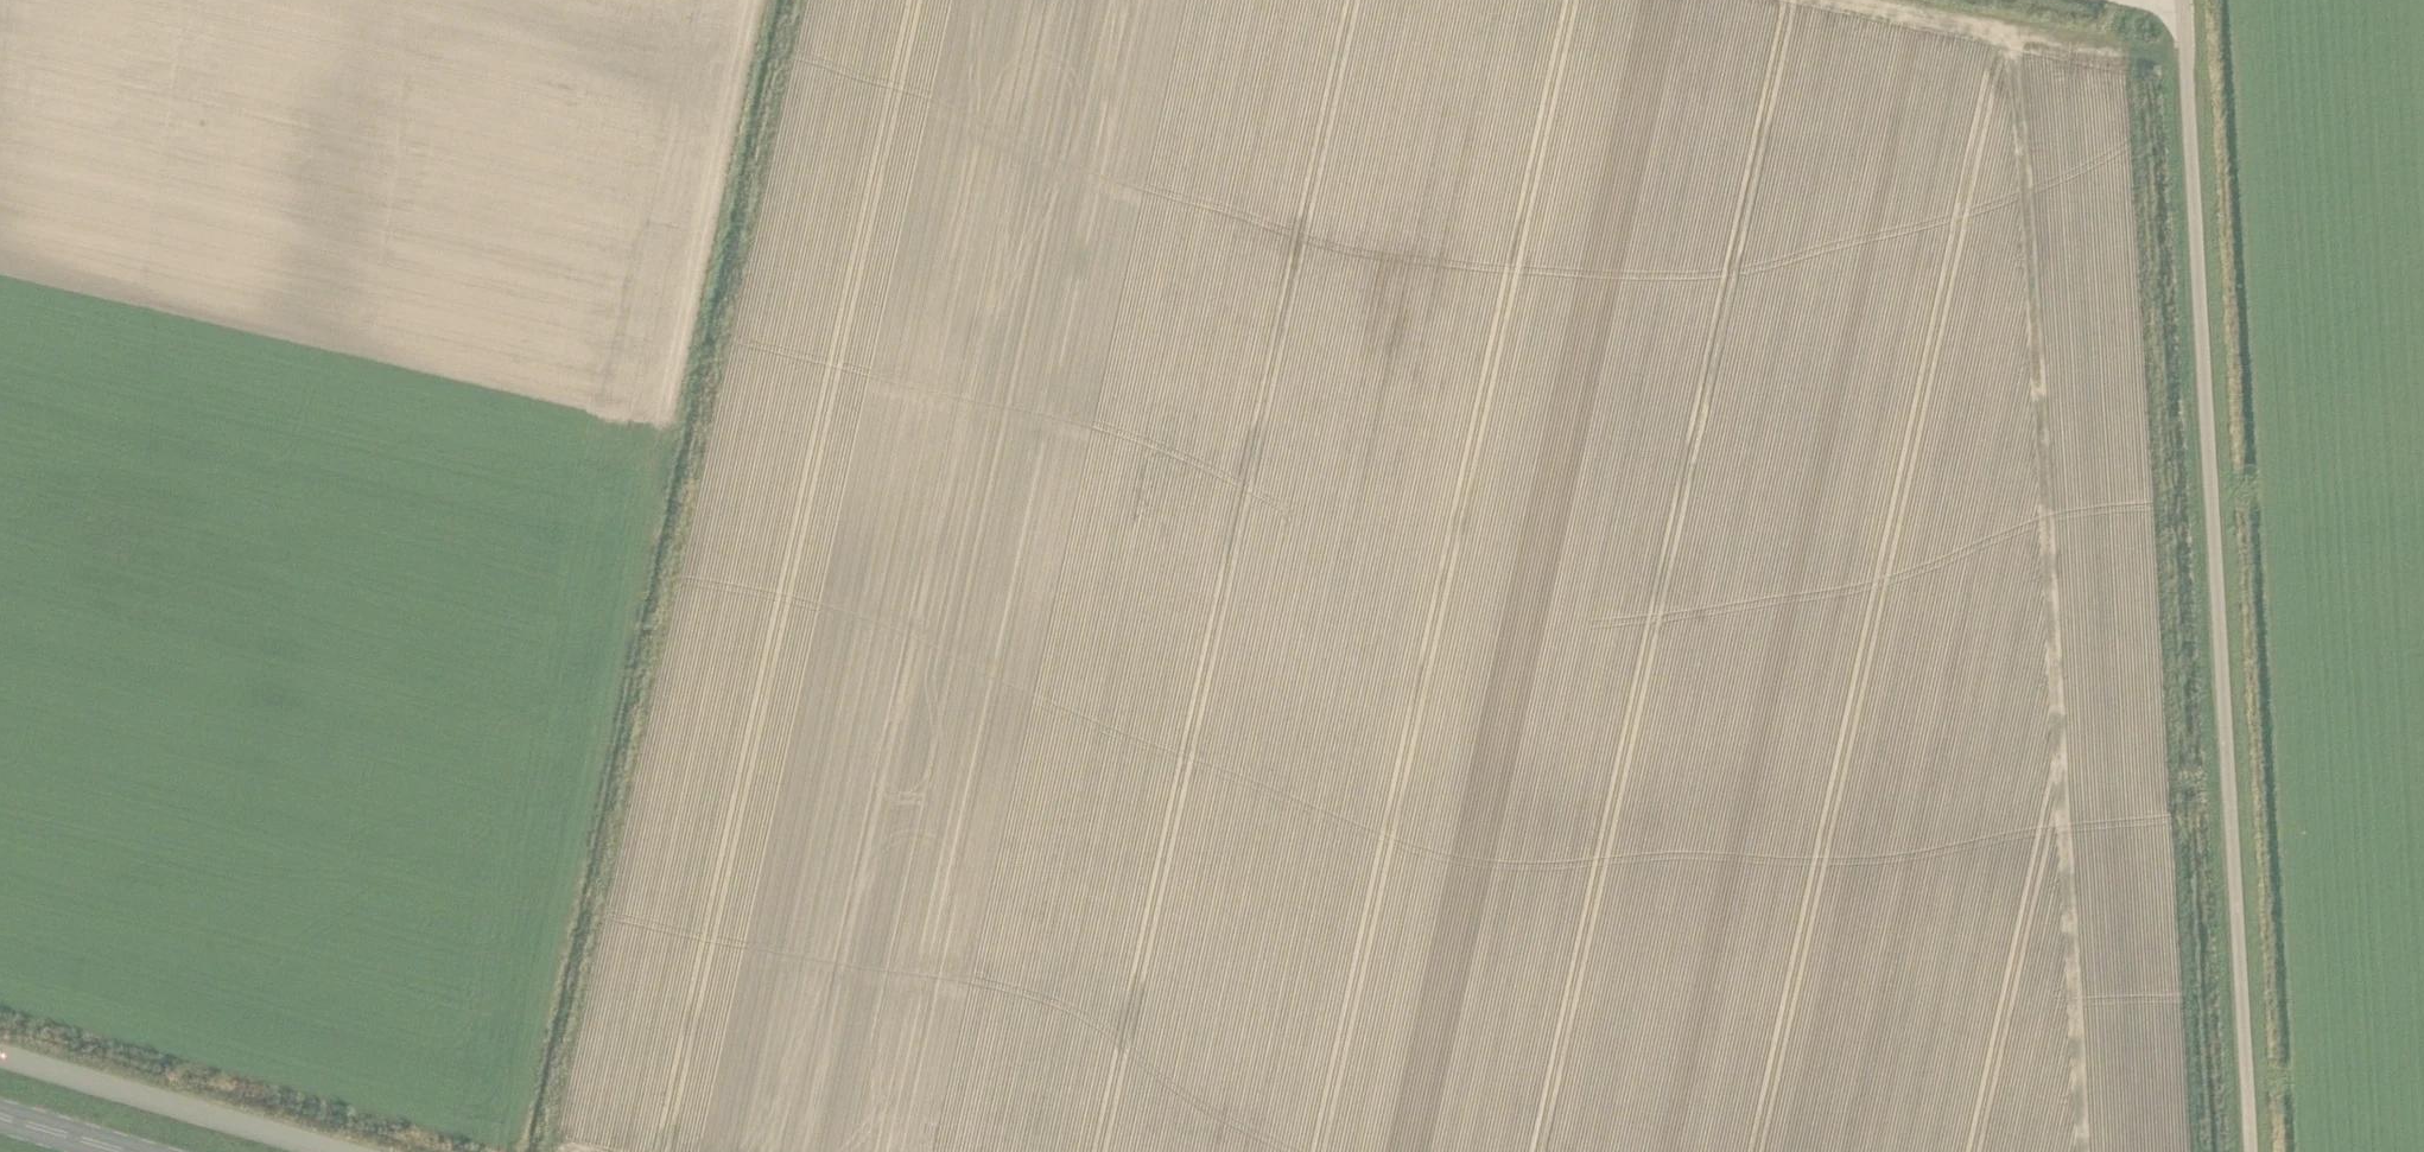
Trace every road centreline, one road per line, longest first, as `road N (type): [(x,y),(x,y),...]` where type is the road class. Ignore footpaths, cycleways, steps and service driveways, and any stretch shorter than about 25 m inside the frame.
road 1 (unclassified): [(2248,1151),(2180,0)]
road 2 (unclassified): [(0,1055),(339,1151)]
road 3 (primary): [(127,1151),(0,1116)]

